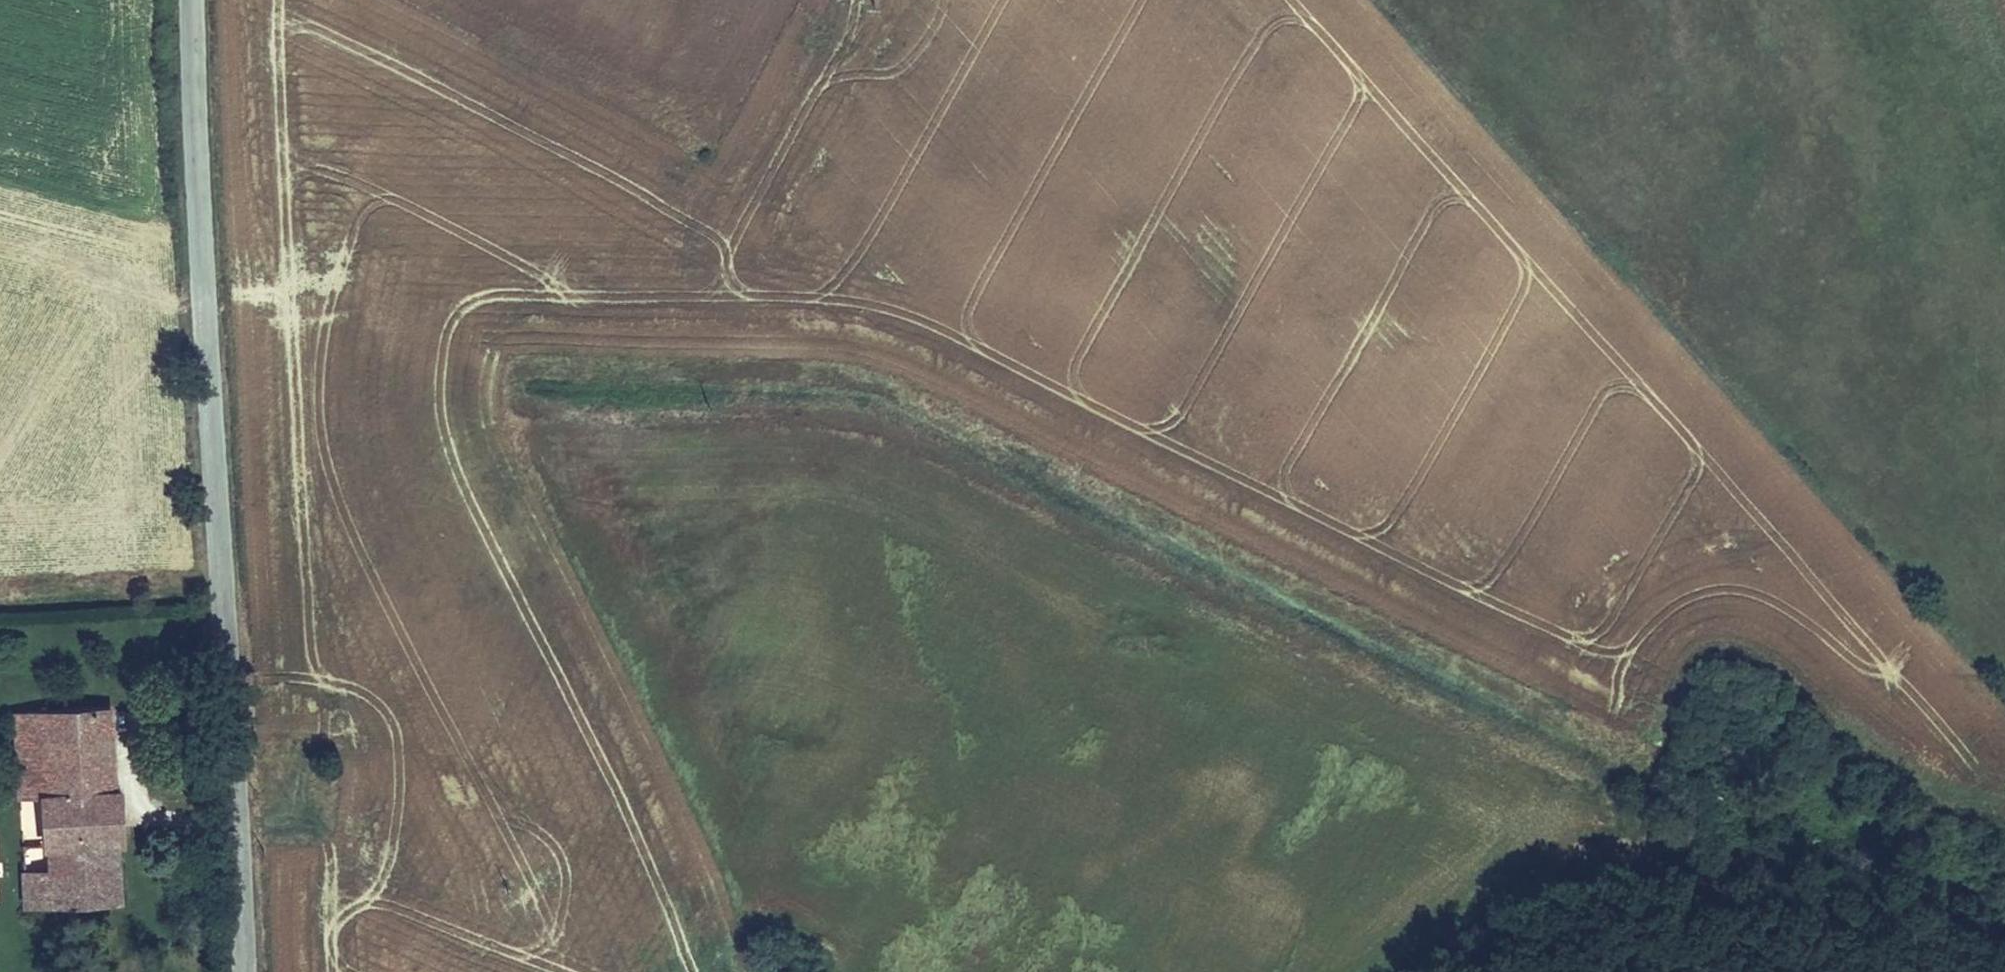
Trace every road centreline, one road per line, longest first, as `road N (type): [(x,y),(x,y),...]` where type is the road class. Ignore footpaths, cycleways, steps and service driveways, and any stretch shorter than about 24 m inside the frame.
road 1 (tertiary): [(241,971),(198,0)]

